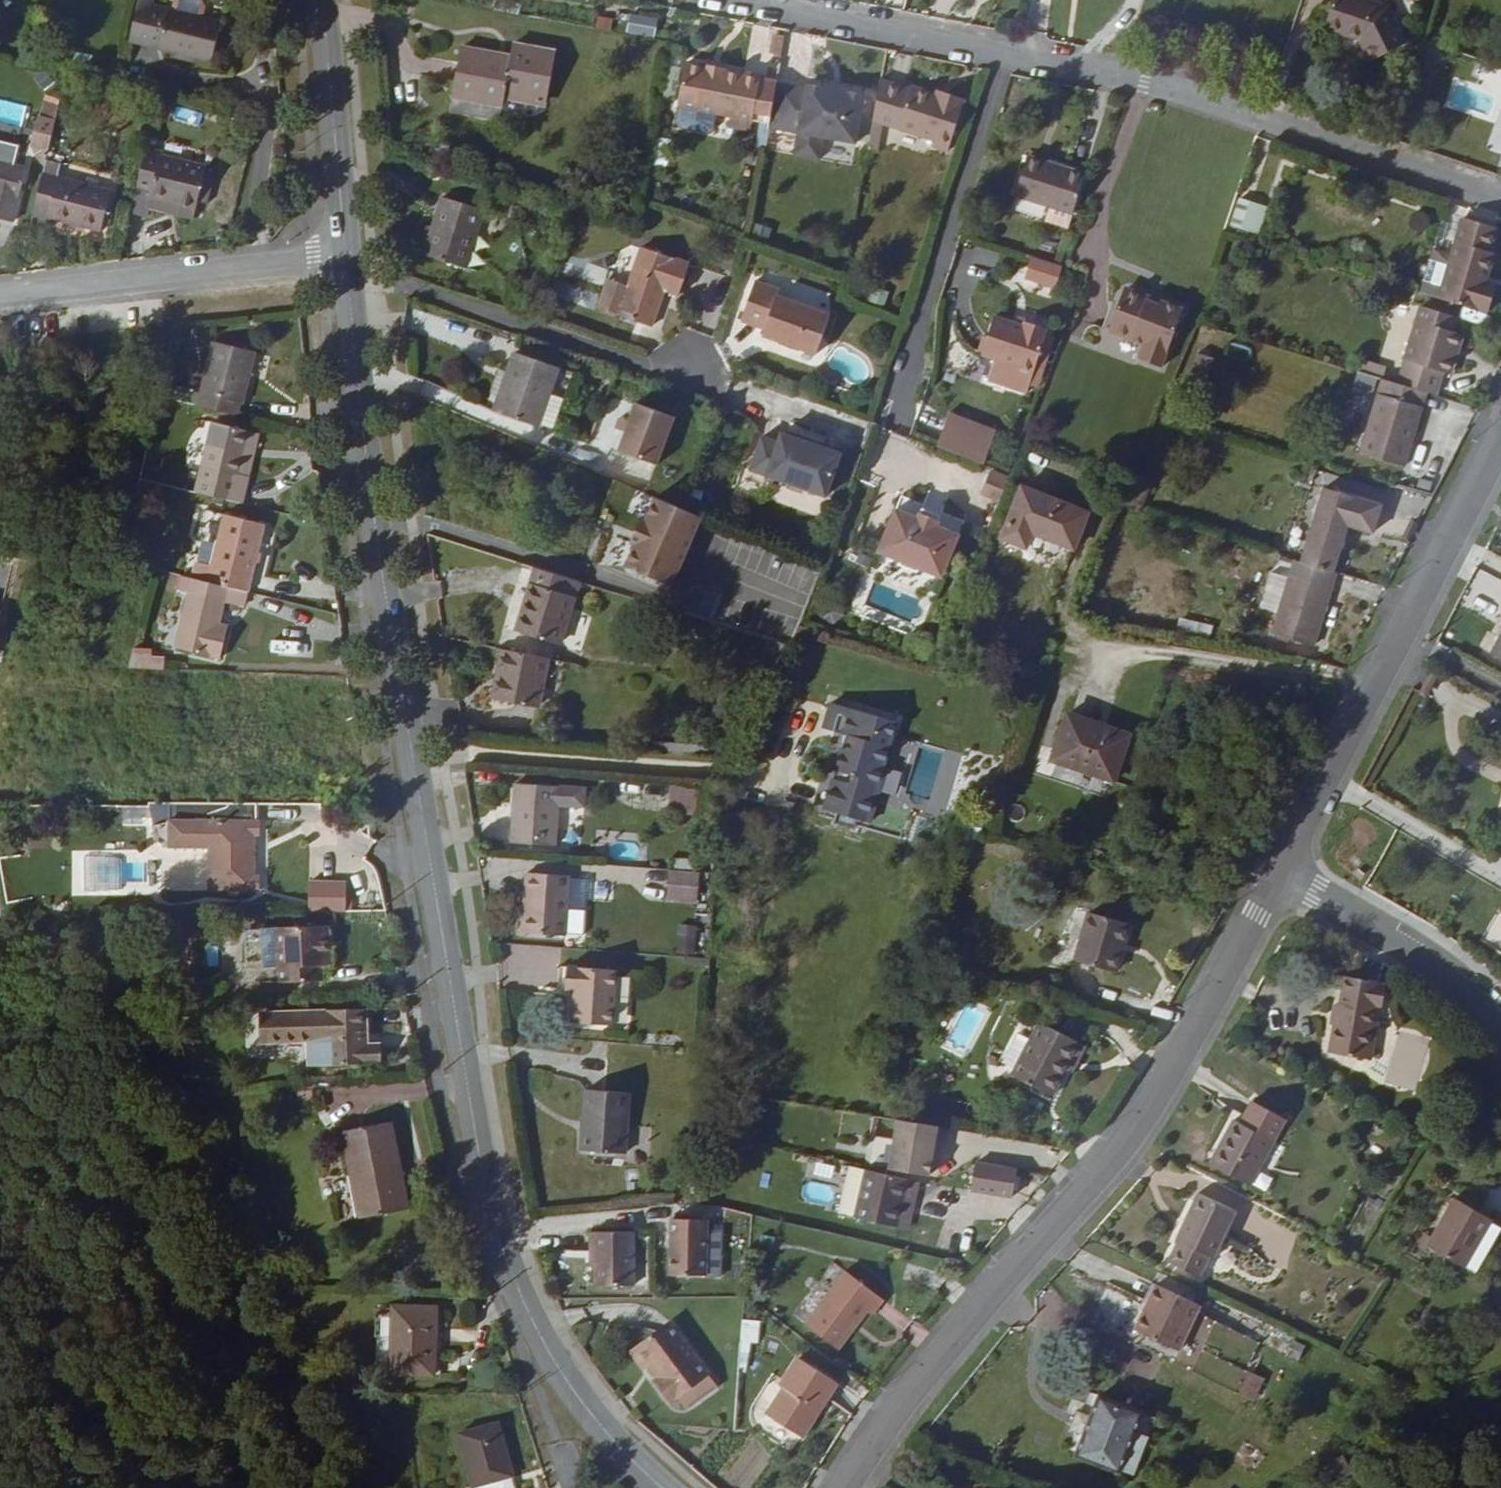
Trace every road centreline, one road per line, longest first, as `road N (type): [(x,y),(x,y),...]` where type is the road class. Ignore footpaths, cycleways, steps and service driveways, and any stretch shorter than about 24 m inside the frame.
road 1 (tertiary): [(665,1487),(565,1375),(523,1308),(501,1241),(378,520),(347,250)]
road 2 (tertiary): [(846,1487),(905,1403),(1168,1086),(1285,877)]
road 3 (residential): [(1007,56),(1144,82),(1500,203)]
road 4 (tertiary): [(1285,877),(1500,453)]
road 5 (residential): [(1007,56),(890,423)]
road 6 (residential): [(0,288),(347,250)]
road 7 (residential): [(731,0),(1007,56)]
road 8 (residential): [(1285,877),(1416,947),(1500,1022)]
road 9 (tertiary): [(347,250),(324,0)]

